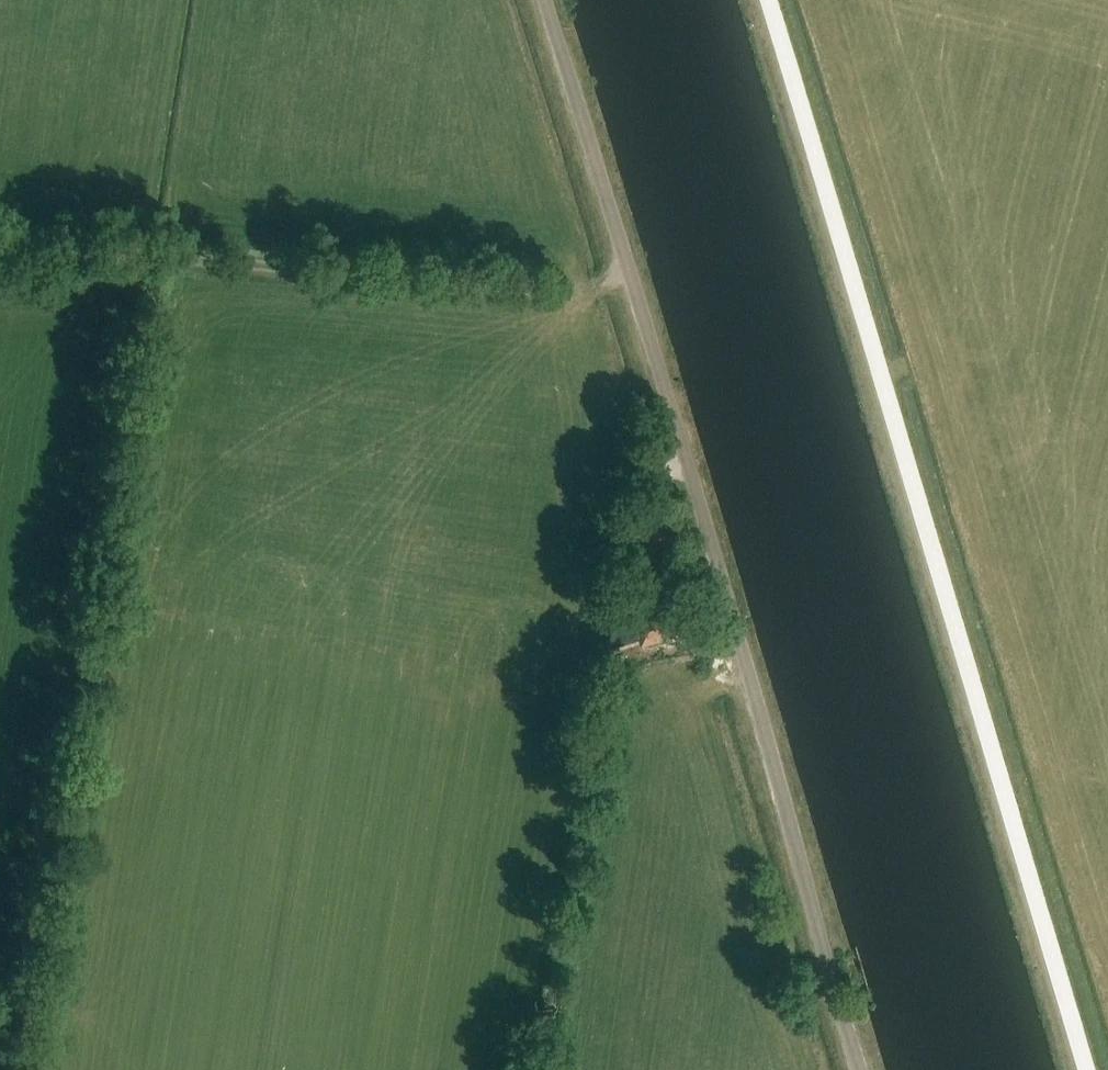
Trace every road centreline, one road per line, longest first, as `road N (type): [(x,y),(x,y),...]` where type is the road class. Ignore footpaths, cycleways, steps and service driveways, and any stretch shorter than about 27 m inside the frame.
road 1 (unclassified): [(858,1069),(545,0)]

